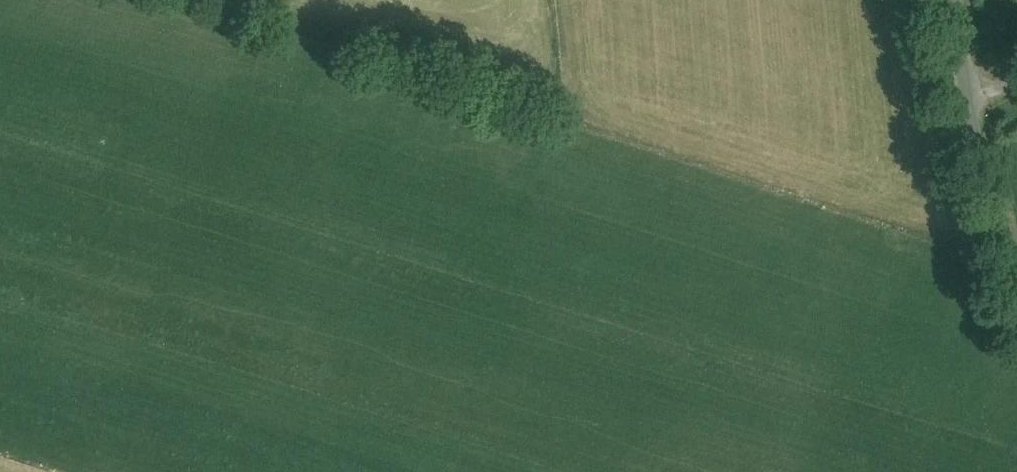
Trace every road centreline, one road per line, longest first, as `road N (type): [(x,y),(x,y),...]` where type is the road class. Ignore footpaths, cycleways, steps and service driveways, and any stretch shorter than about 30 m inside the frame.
road 1 (unclassified): [(1016,260),(973,100),(958,0)]

